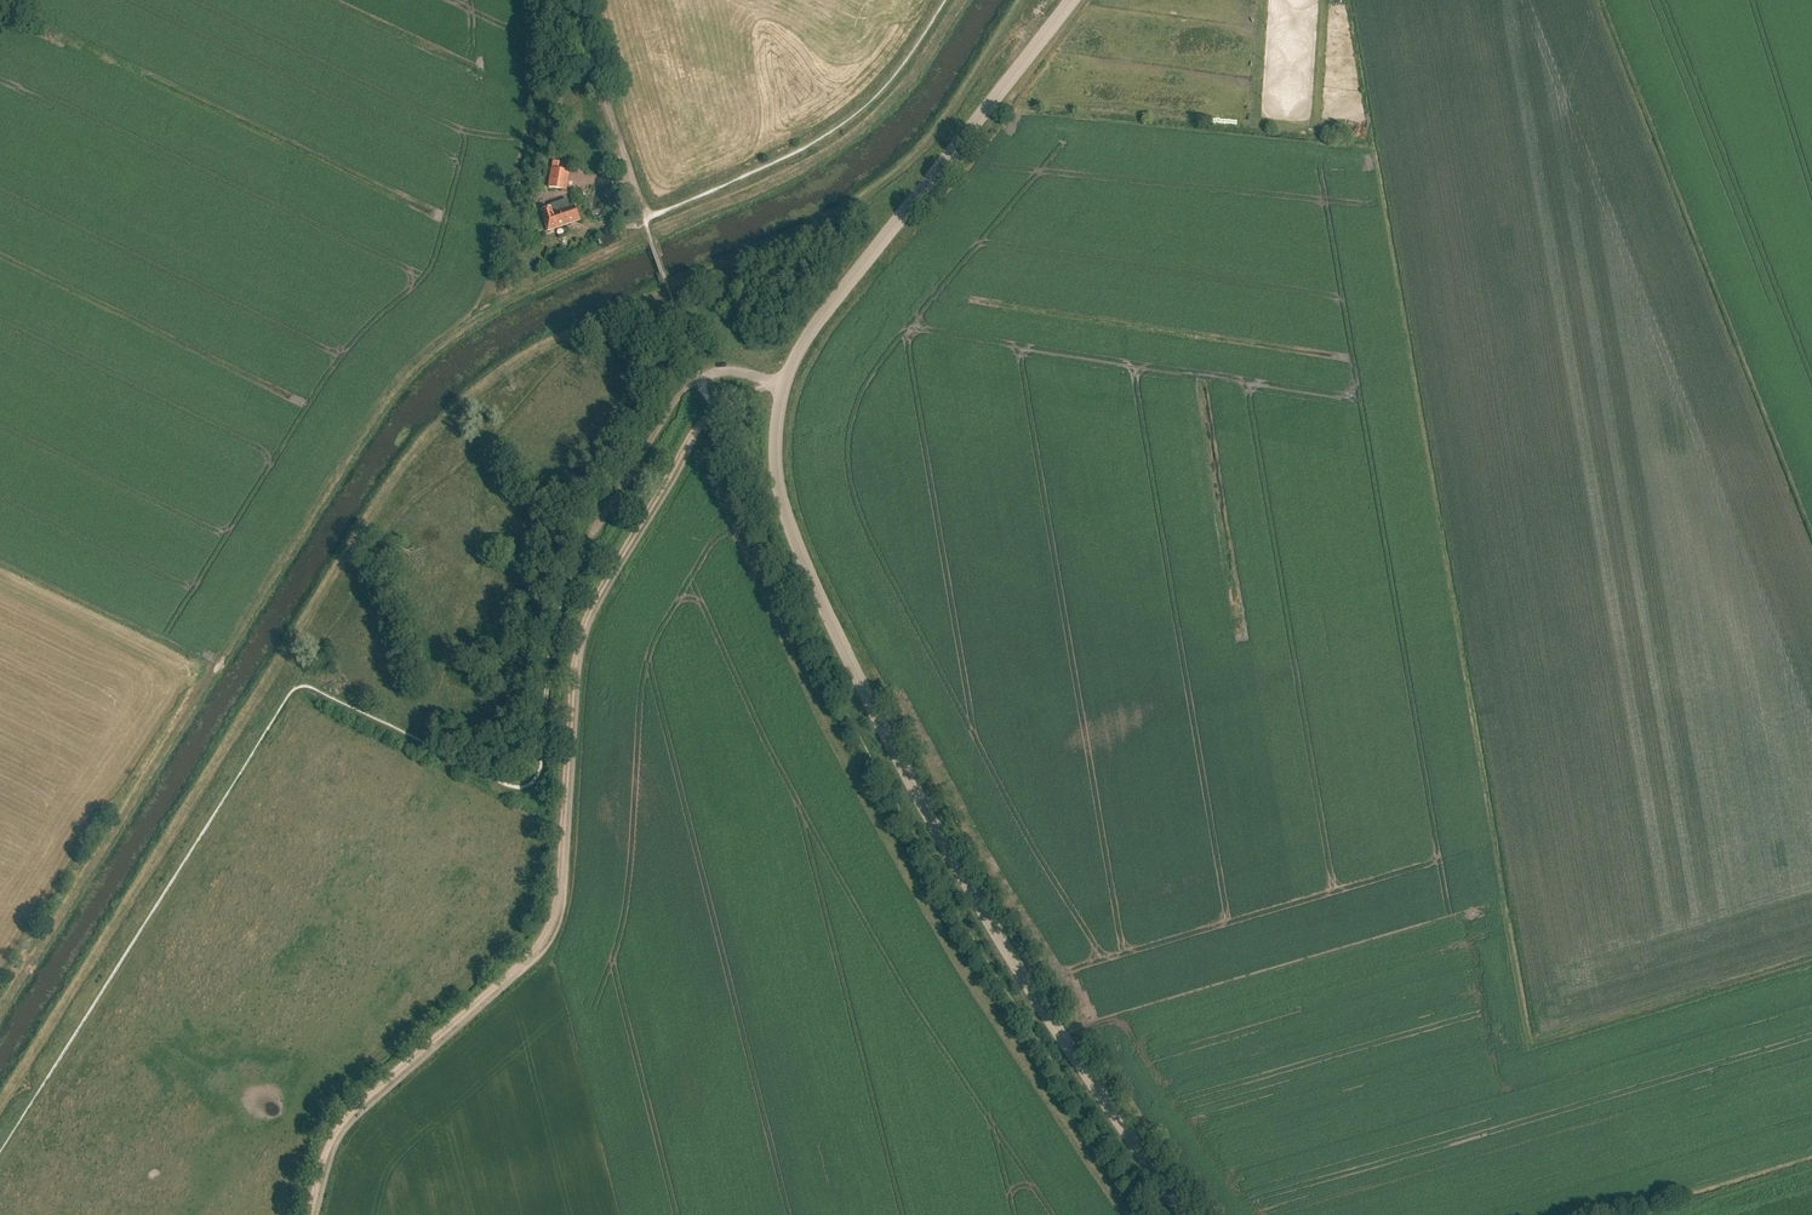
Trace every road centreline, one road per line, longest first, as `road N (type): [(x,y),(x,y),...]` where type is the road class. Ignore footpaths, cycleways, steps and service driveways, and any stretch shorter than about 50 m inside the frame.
road 1 (track): [(307,1214),(337,1127),(542,938),(556,893),(572,664),(583,619),(698,424),(772,383)]
road 2 (tertiary): [(1188,1214),(962,876),(881,725),(777,487),(782,388)]
road 3 (tertiary): [(782,388),(819,320),(1072,0)]
road 4 (track): [(644,219),(578,0)]

